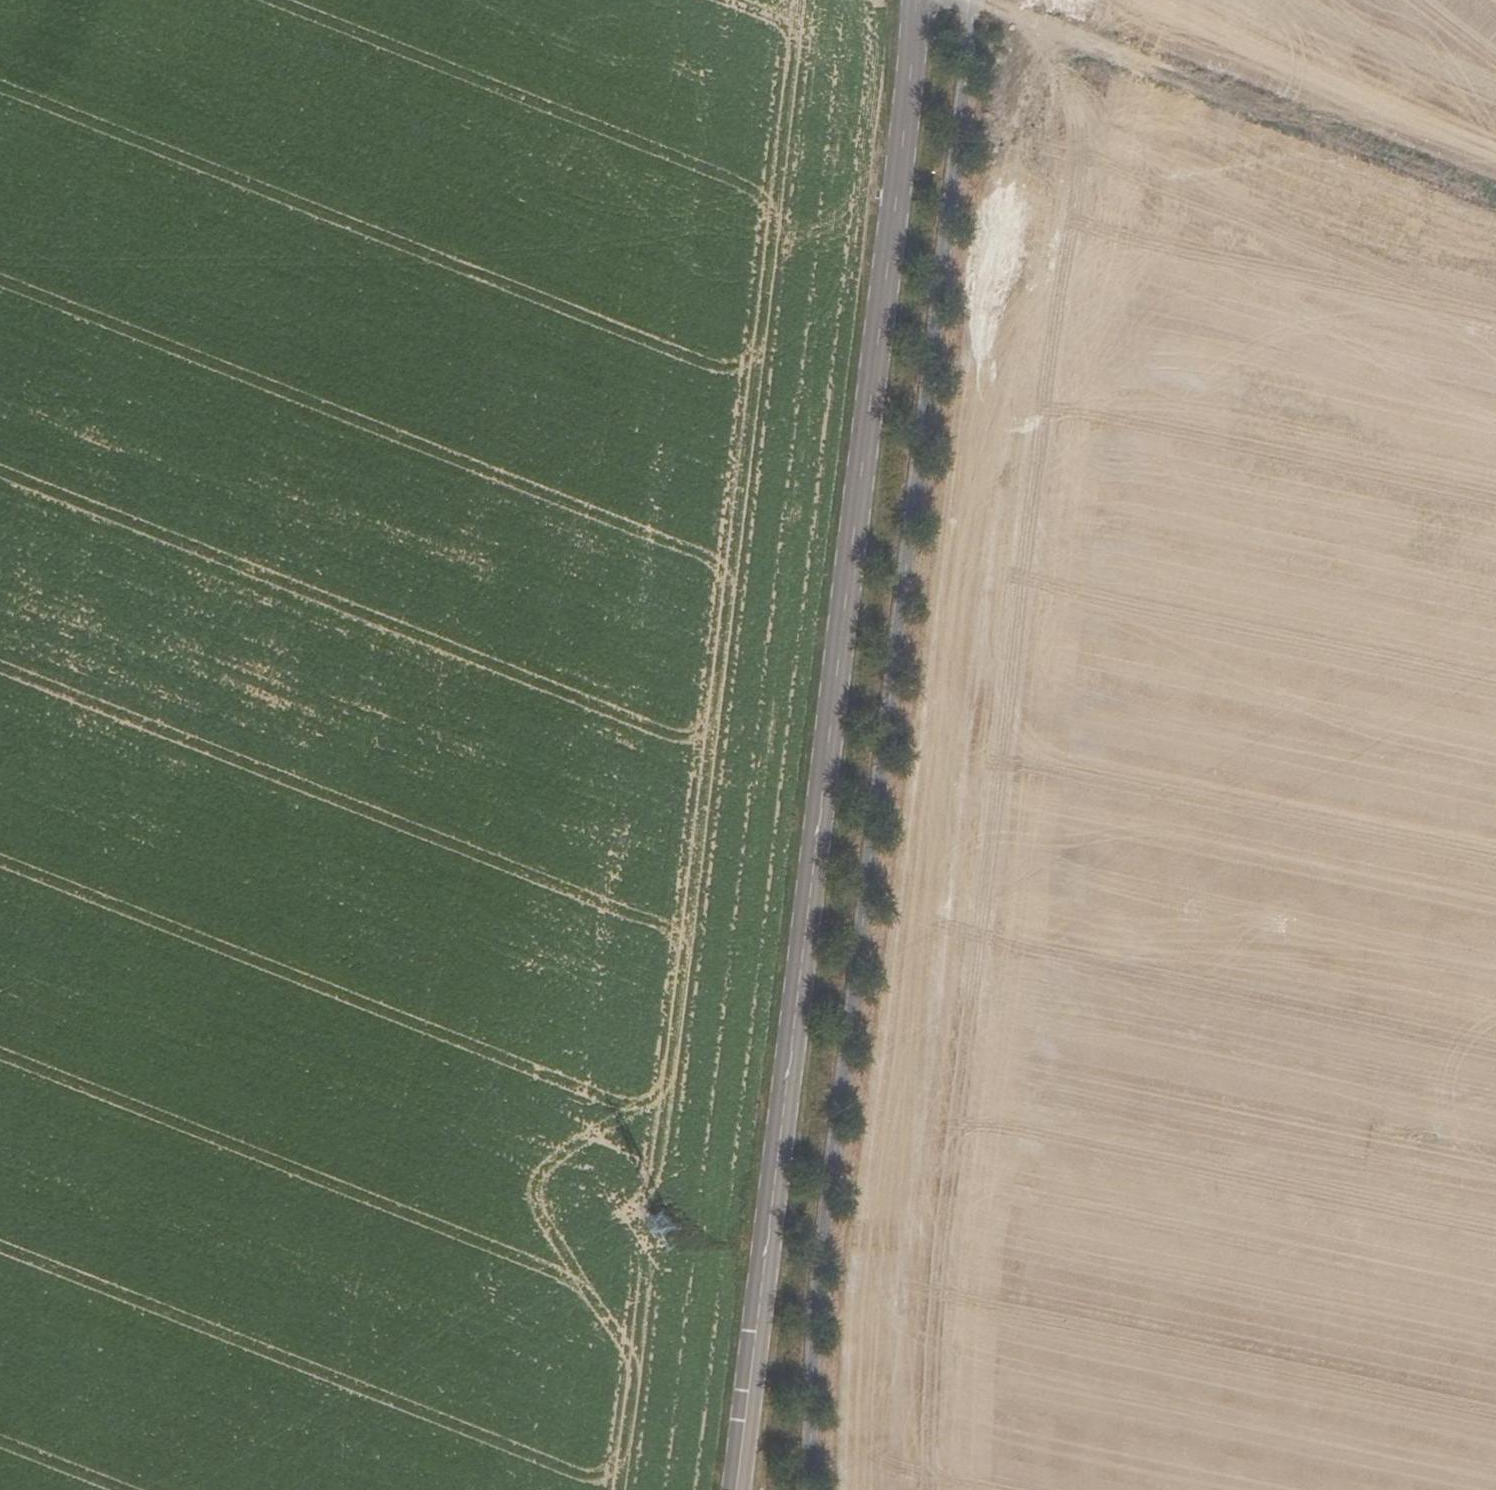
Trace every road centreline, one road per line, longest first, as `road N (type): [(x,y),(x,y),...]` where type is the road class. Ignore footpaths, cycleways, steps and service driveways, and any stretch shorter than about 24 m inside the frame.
road 1 (tertiary): [(915,0),(737,1489)]
road 2 (track): [(976,0),(1448,184)]

